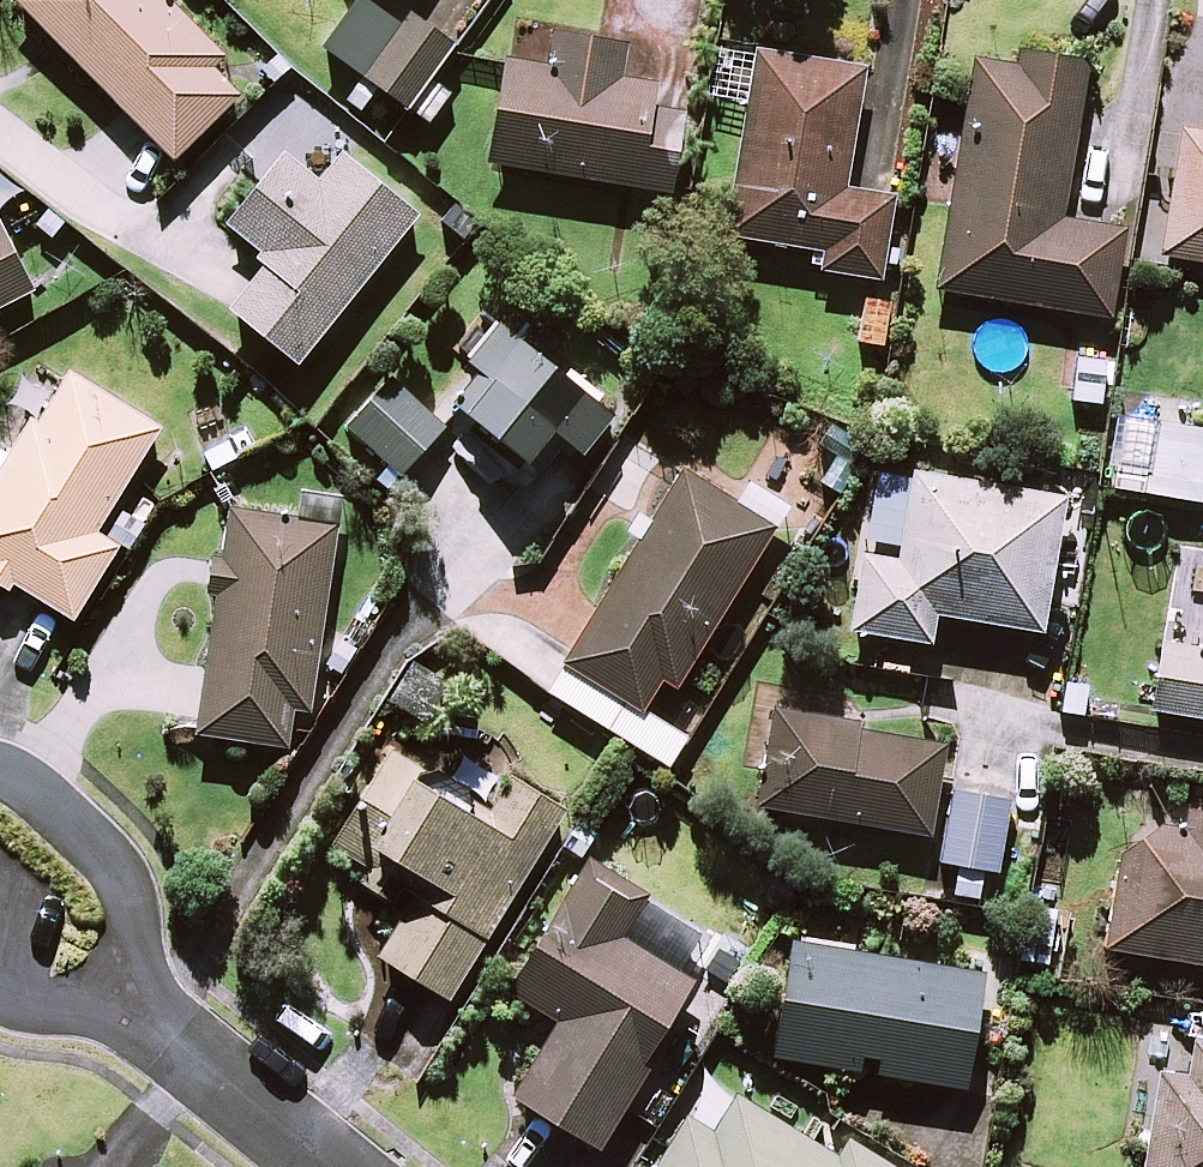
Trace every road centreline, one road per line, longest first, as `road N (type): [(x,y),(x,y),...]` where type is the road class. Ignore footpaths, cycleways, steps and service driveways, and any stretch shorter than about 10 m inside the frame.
road 1 (residential): [(0,778),(45,792),(131,872),(146,917),(150,962)]
road 2 (residential): [(143,1007),(334,1166)]
road 3 (residential): [(143,1007),(101,1016),(49,1007),(0,987)]

